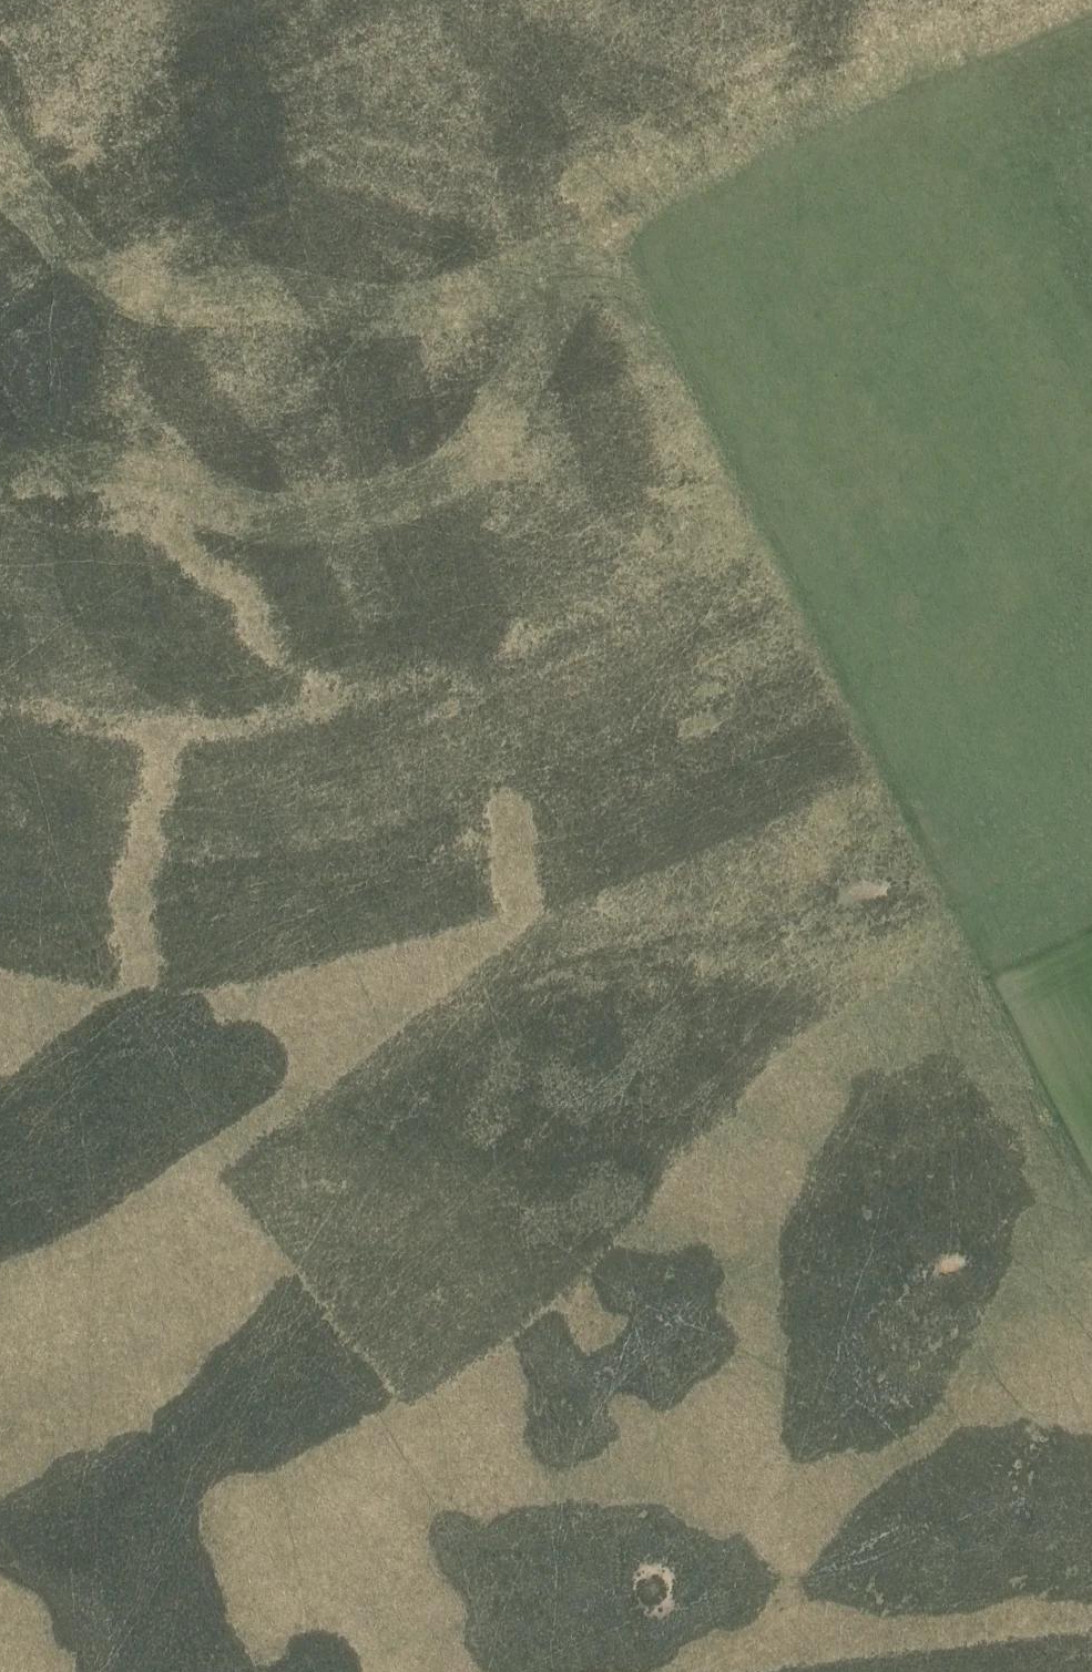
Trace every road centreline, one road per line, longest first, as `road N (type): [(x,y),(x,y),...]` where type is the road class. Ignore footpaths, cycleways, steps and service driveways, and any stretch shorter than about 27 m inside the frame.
road 1 (track): [(1091,21),(917,99)]

